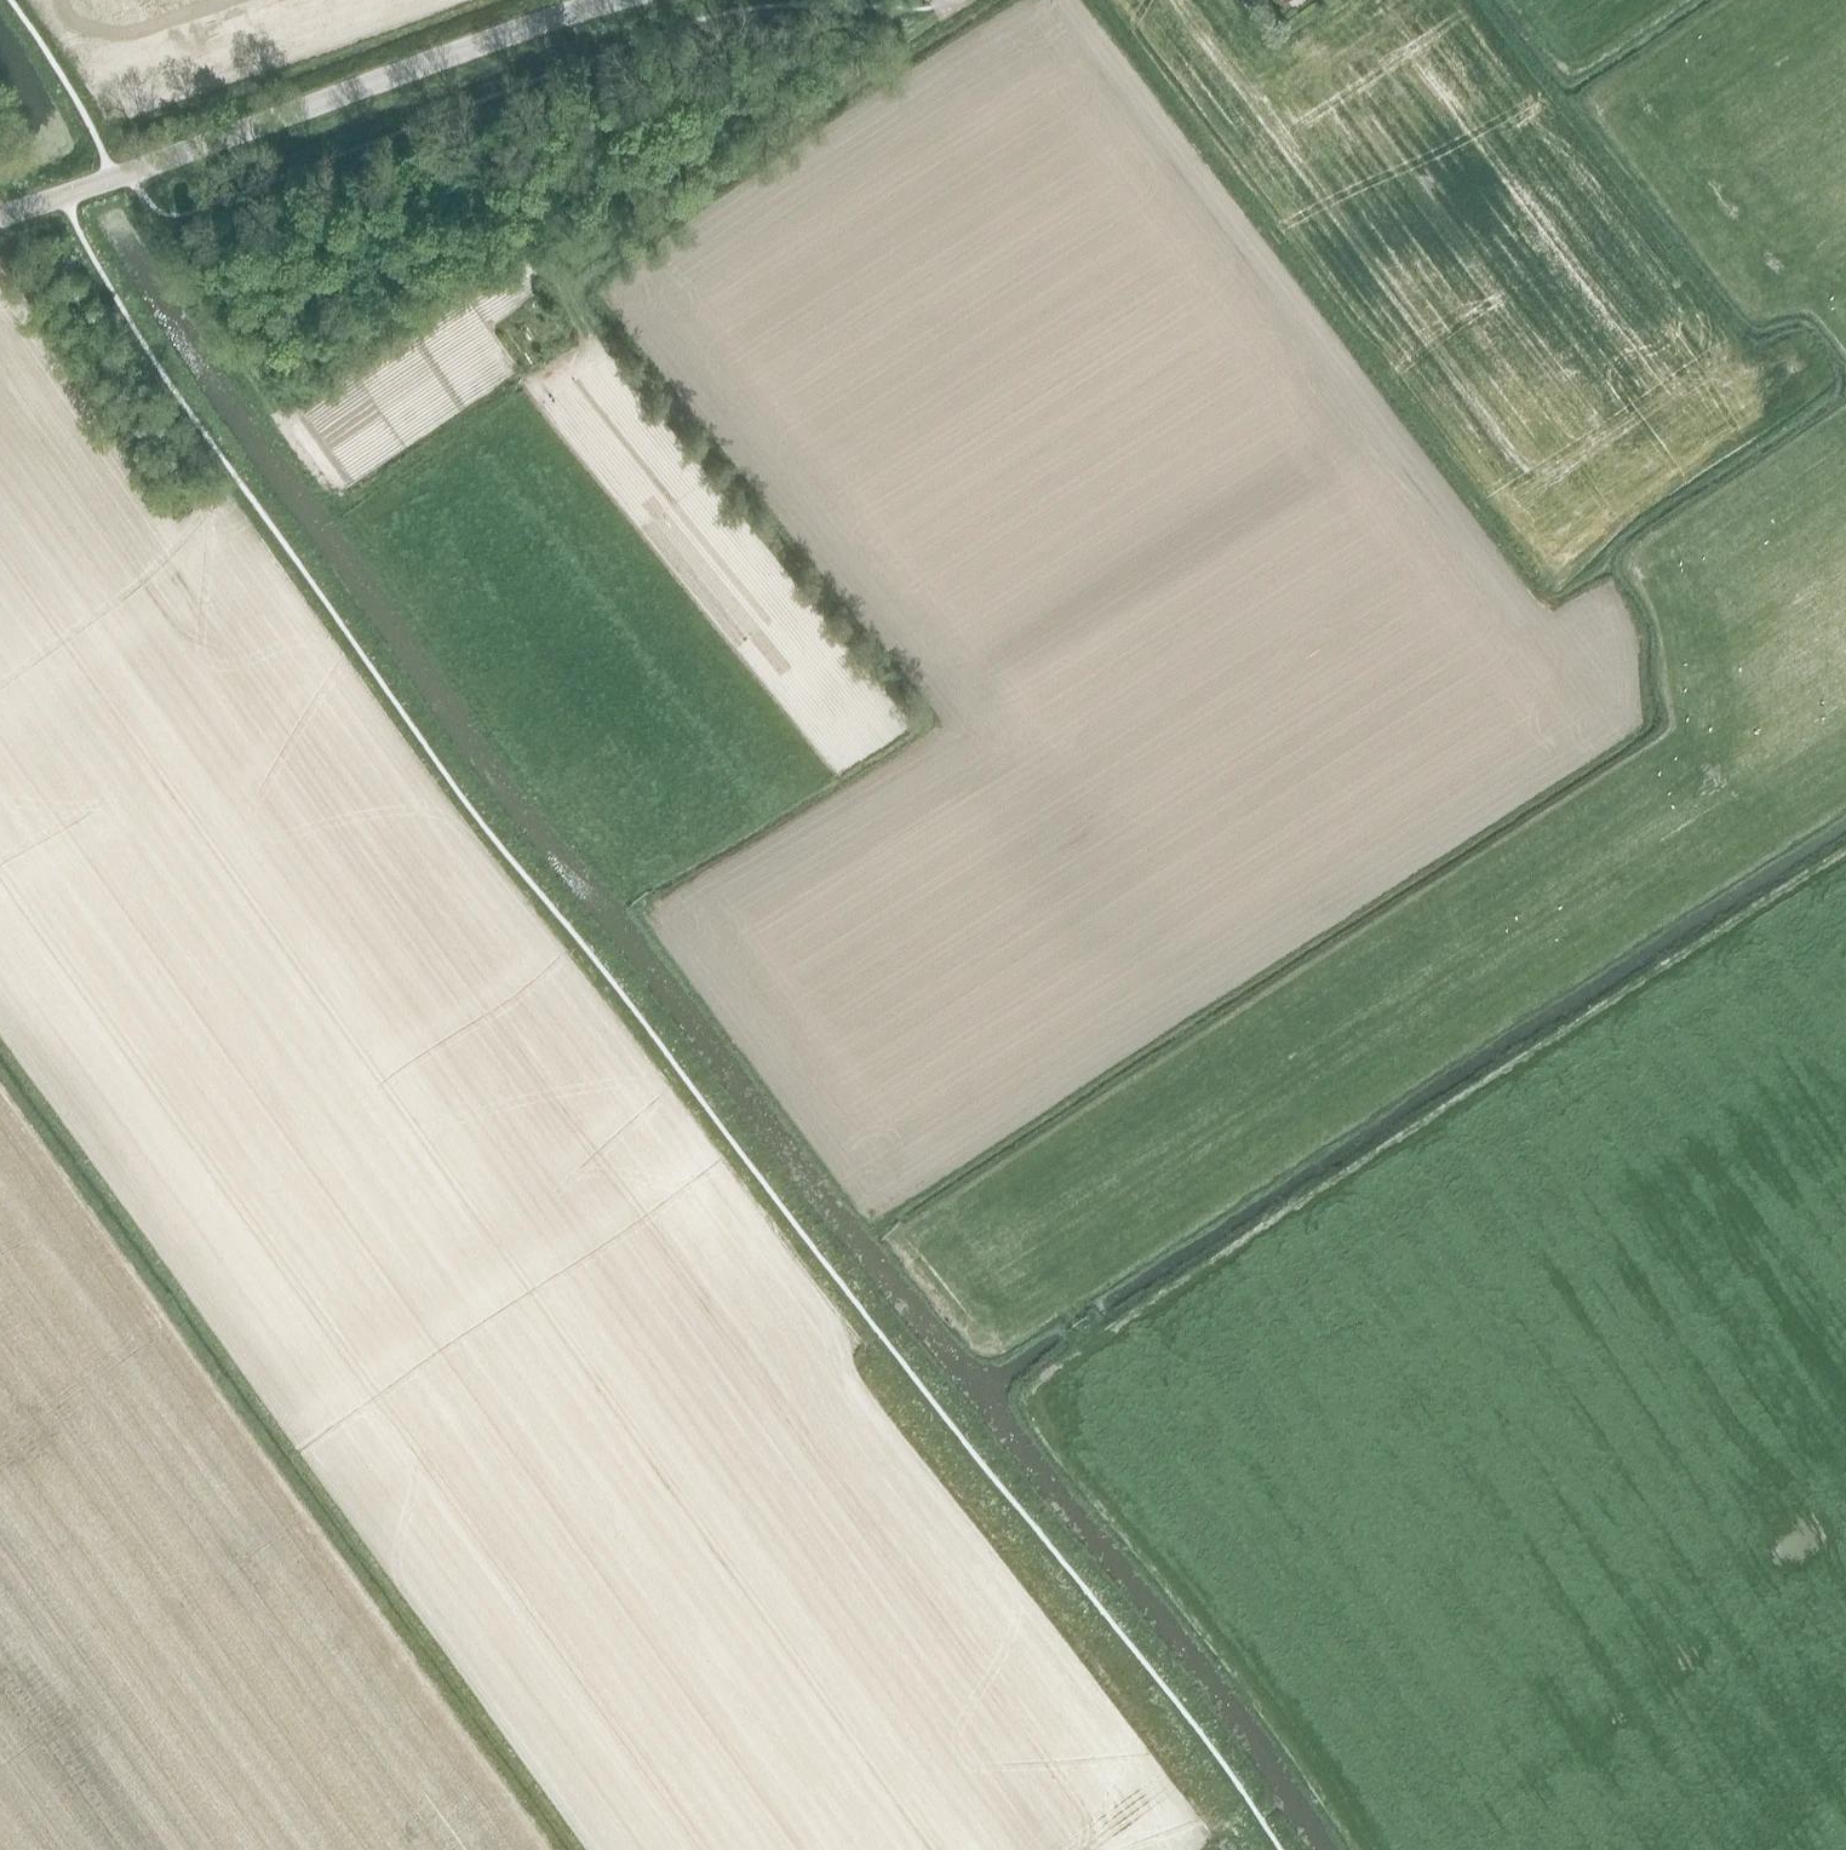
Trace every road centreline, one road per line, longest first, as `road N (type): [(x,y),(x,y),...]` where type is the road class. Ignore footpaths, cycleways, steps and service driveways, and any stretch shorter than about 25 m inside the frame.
road 1 (unclassified): [(0,215),(606,0)]

